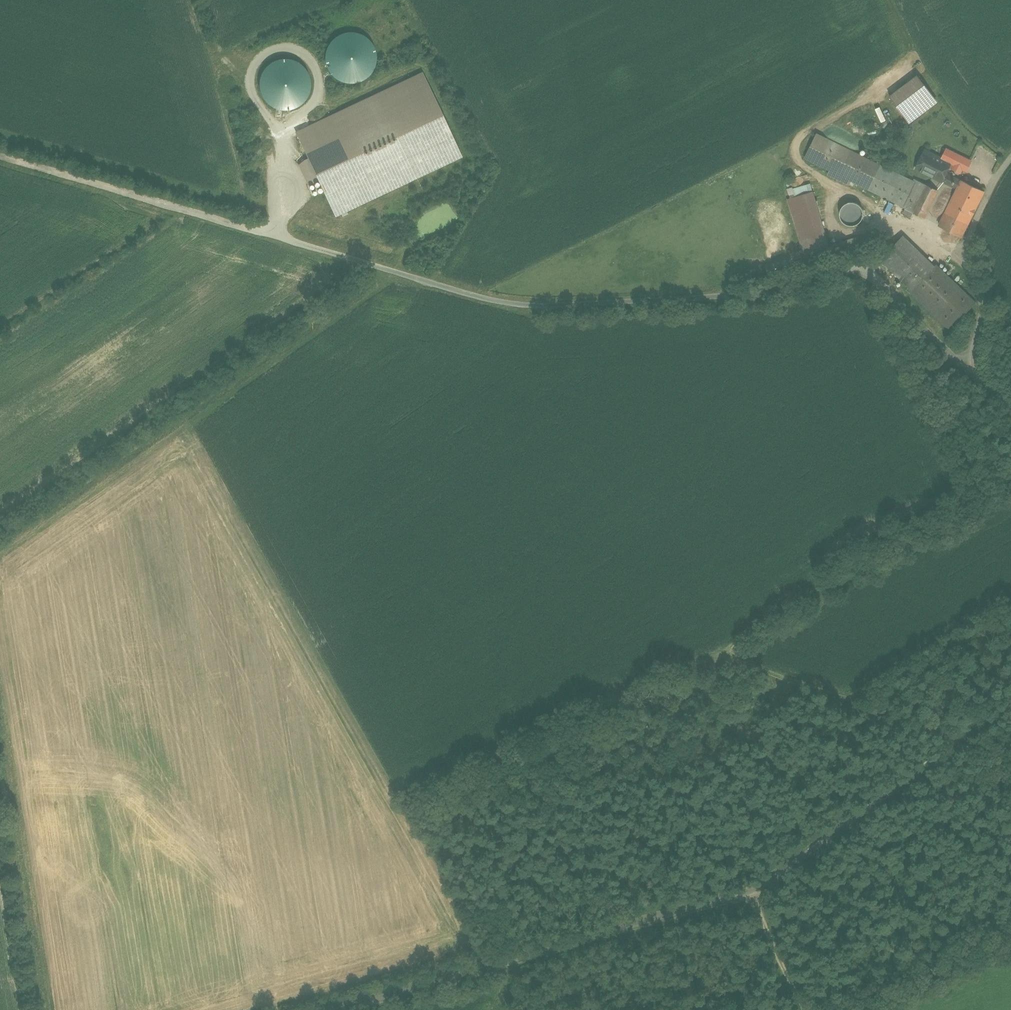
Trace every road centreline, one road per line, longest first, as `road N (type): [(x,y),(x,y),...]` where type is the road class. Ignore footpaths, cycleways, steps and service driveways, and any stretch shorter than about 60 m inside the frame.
road 1 (residential): [(1010,711),(746,893),(623,936),(351,1009)]
road 2 (residential): [(969,378),(886,287),(859,271),(828,268),(765,292),(538,305),(380,269)]
road 3 (track): [(380,269),(0,150)]
road 4 (unclassified): [(969,378),(982,310),(969,250),(1010,158)]
road 5 (track): [(799,1009),(746,893)]

